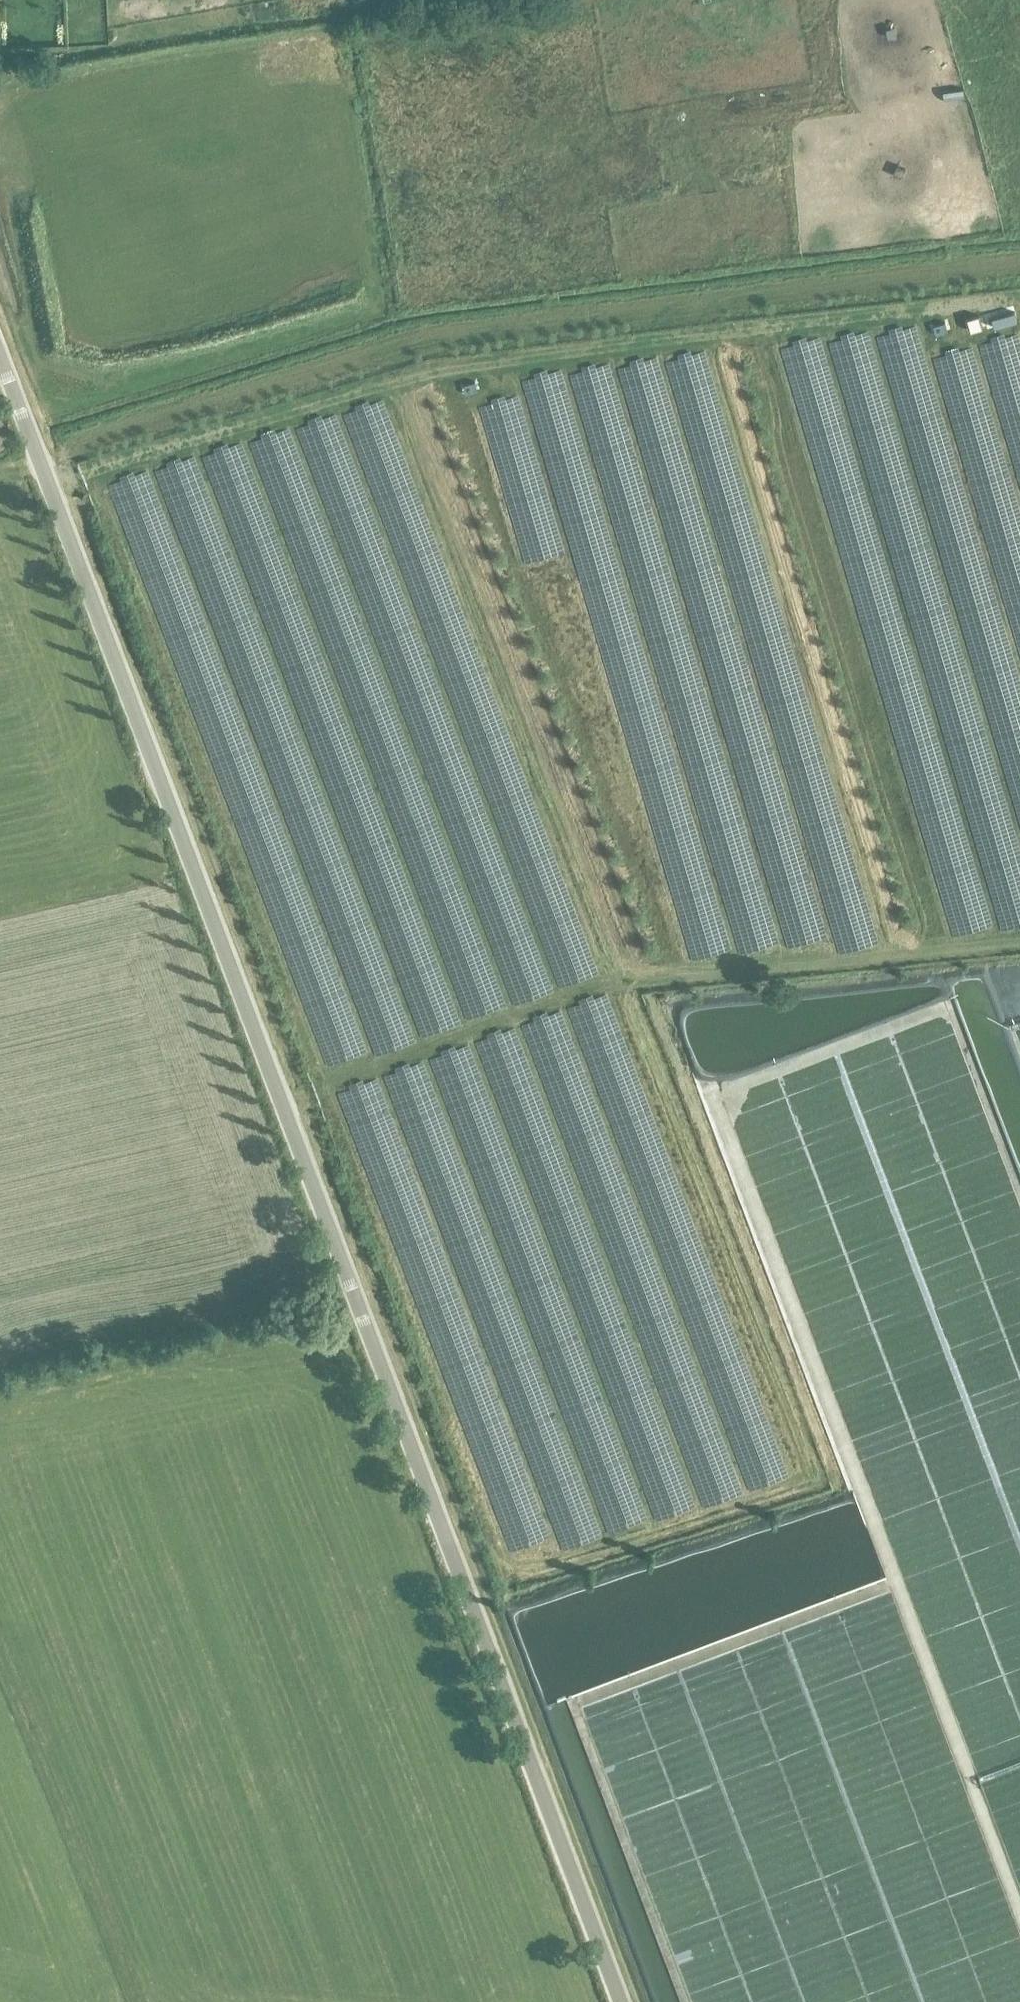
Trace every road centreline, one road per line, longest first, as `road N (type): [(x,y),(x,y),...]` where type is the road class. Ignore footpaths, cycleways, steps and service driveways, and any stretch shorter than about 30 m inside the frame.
road 1 (unclassified): [(621,2001),(0,354)]

